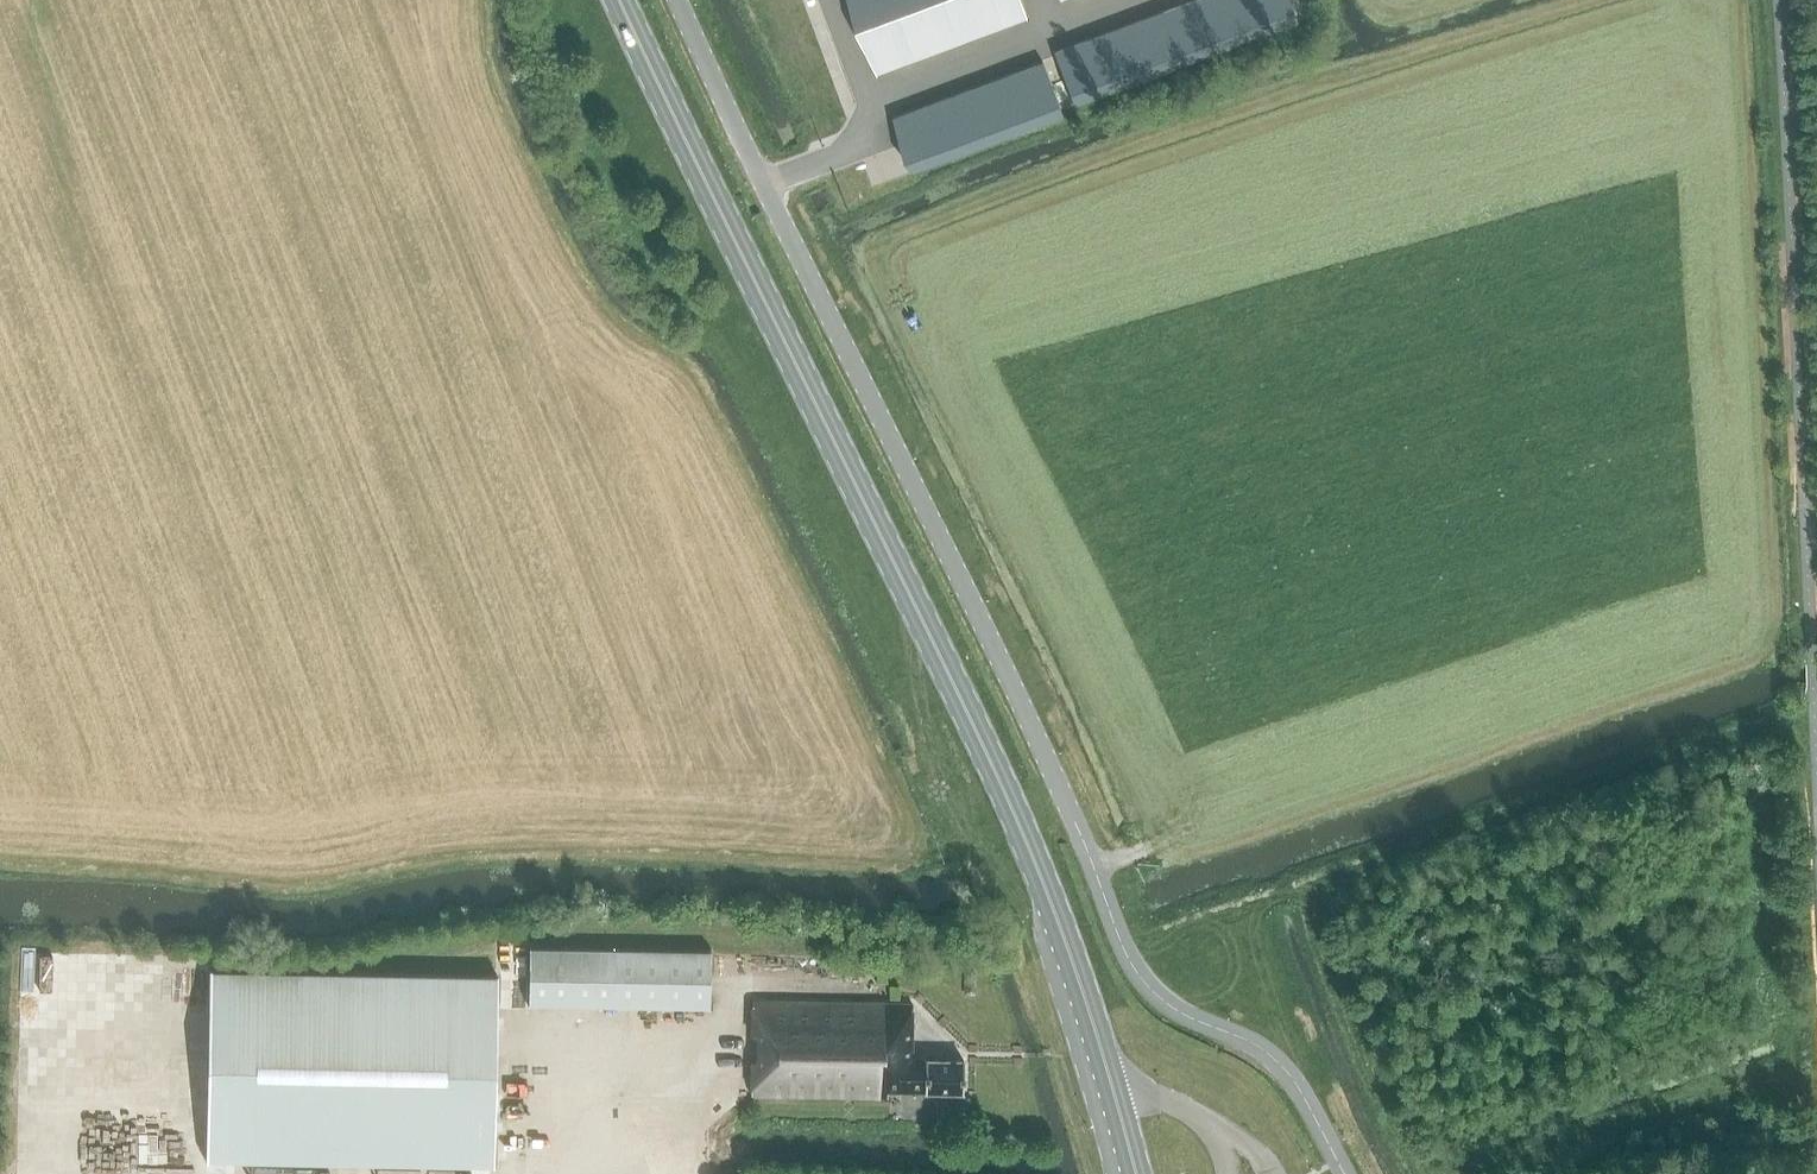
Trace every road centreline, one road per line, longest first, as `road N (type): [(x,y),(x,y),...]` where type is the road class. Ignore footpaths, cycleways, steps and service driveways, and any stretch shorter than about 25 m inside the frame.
road 1 (unclassified): [(1344,1173),(1274,1060),(1161,999),(1124,951),(1049,764),(676,0)]
road 2 (primary): [(1111,1088),(1001,783),(619,0)]
road 3 (track): [(78,1173),(82,1006)]
road 4 (primary): [(1220,1137),(1181,1106),(1111,1088)]

